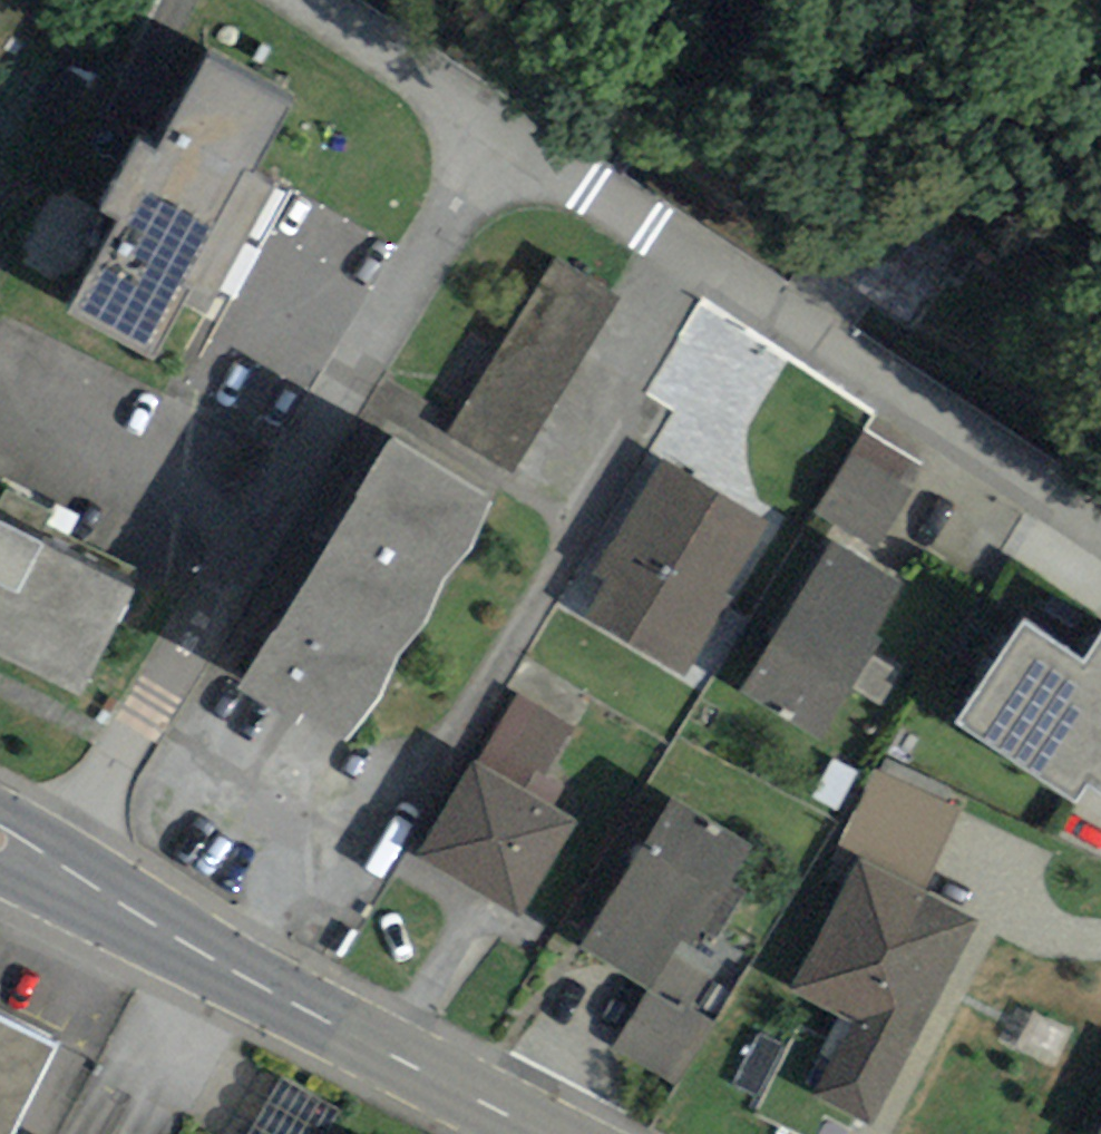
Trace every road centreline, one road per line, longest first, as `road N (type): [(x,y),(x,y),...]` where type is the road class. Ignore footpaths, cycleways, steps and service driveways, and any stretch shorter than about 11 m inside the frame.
road 1 (residential): [(497,113),(51,875)]
road 2 (residential): [(497,113),(1100,518)]
road 3 (primary): [(545,1133),(51,875)]
road 4 (residential): [(327,0),(497,113)]

